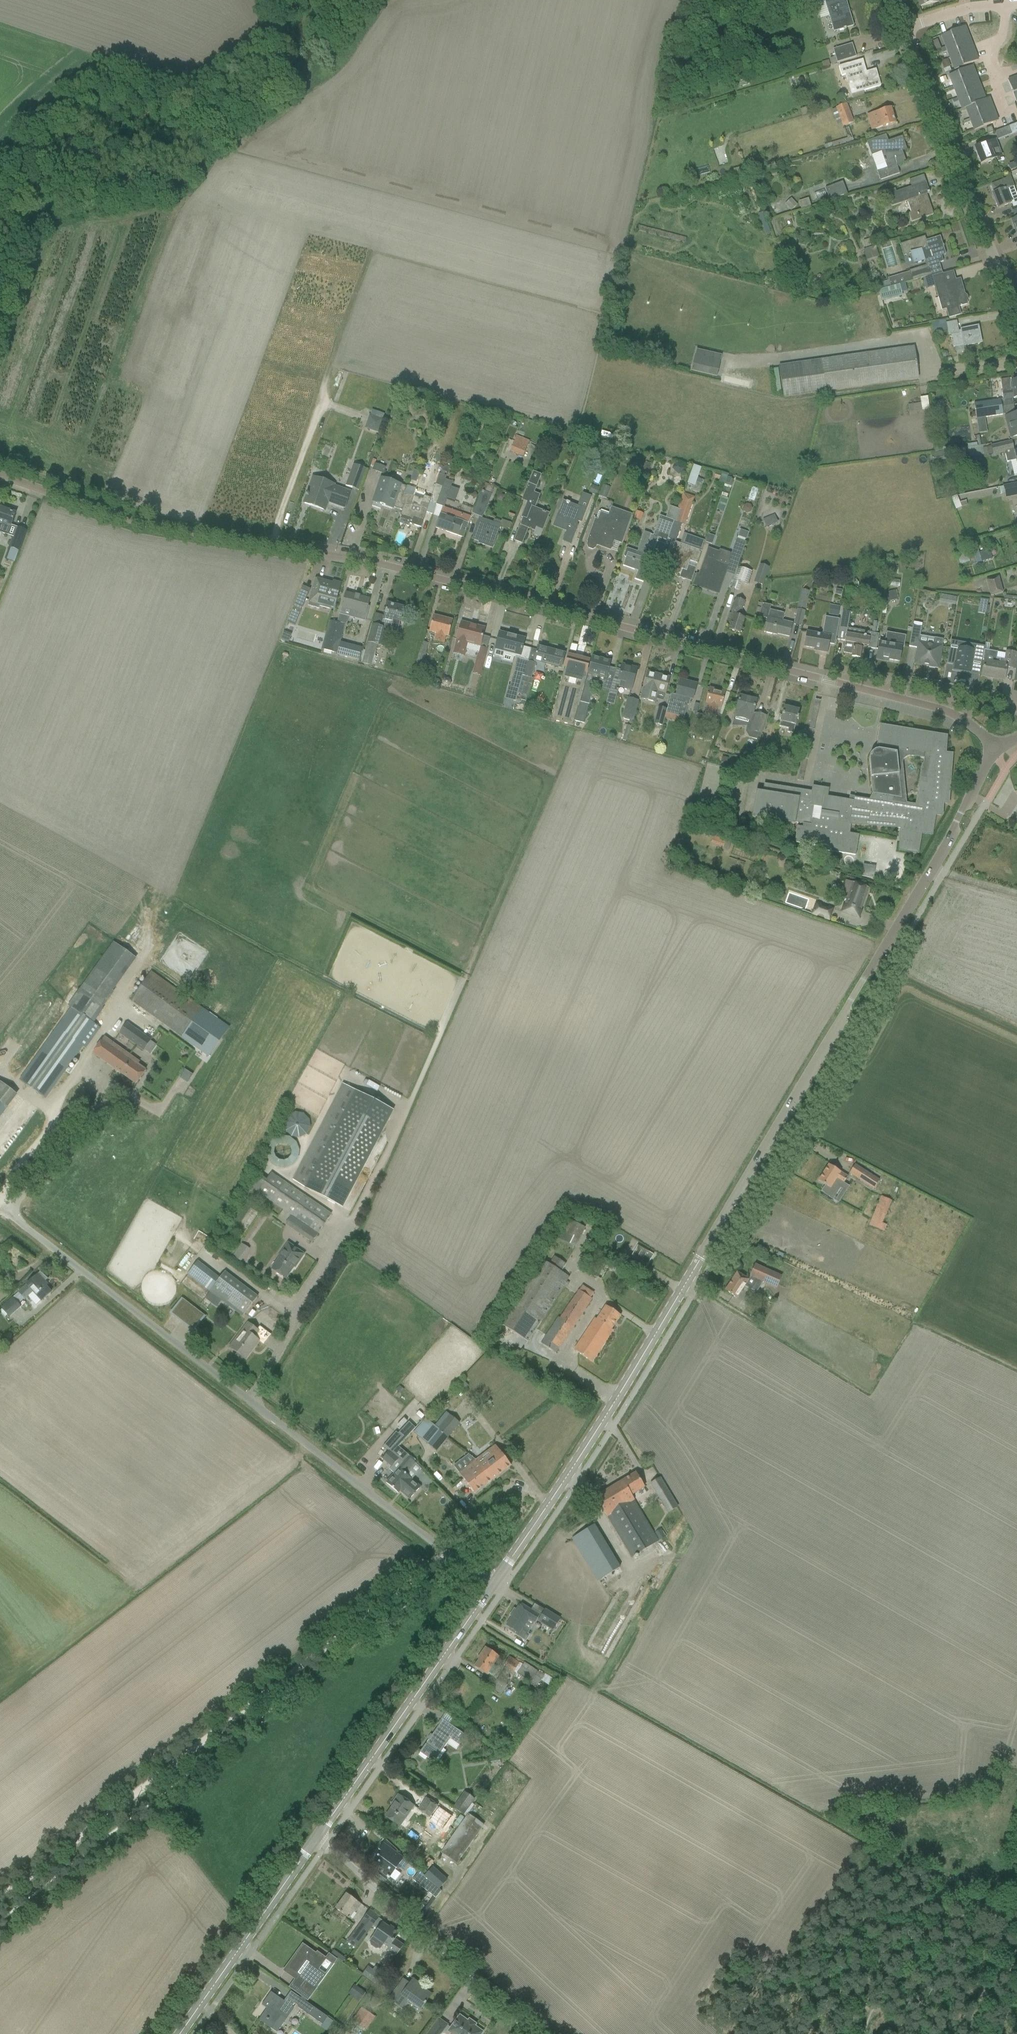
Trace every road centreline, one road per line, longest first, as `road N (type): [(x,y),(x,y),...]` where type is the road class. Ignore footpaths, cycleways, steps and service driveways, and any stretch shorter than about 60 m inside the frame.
road 1 (tertiary): [(492,1586),(640,1361),(995,750)]
road 2 (unclassified): [(865,690),(378,564),(119,517),(0,476)]
road 3 (unclassified): [(492,1586),(30,1230)]
road 4 (track): [(450,1556),(0,1897)]
road 5 (residential): [(1016,318),(905,29)]
road 6 (tertiary): [(316,1837),(492,1586)]
road 7 (unclassified): [(510,2014),(316,1837)]
road 8 (tertiary): [(179,2033),(316,1837)]
road 9 (residential): [(1016,709),(995,695),(870,674),(865,690)]
road 10 (residential): [(995,750),(960,718),(865,690)]

